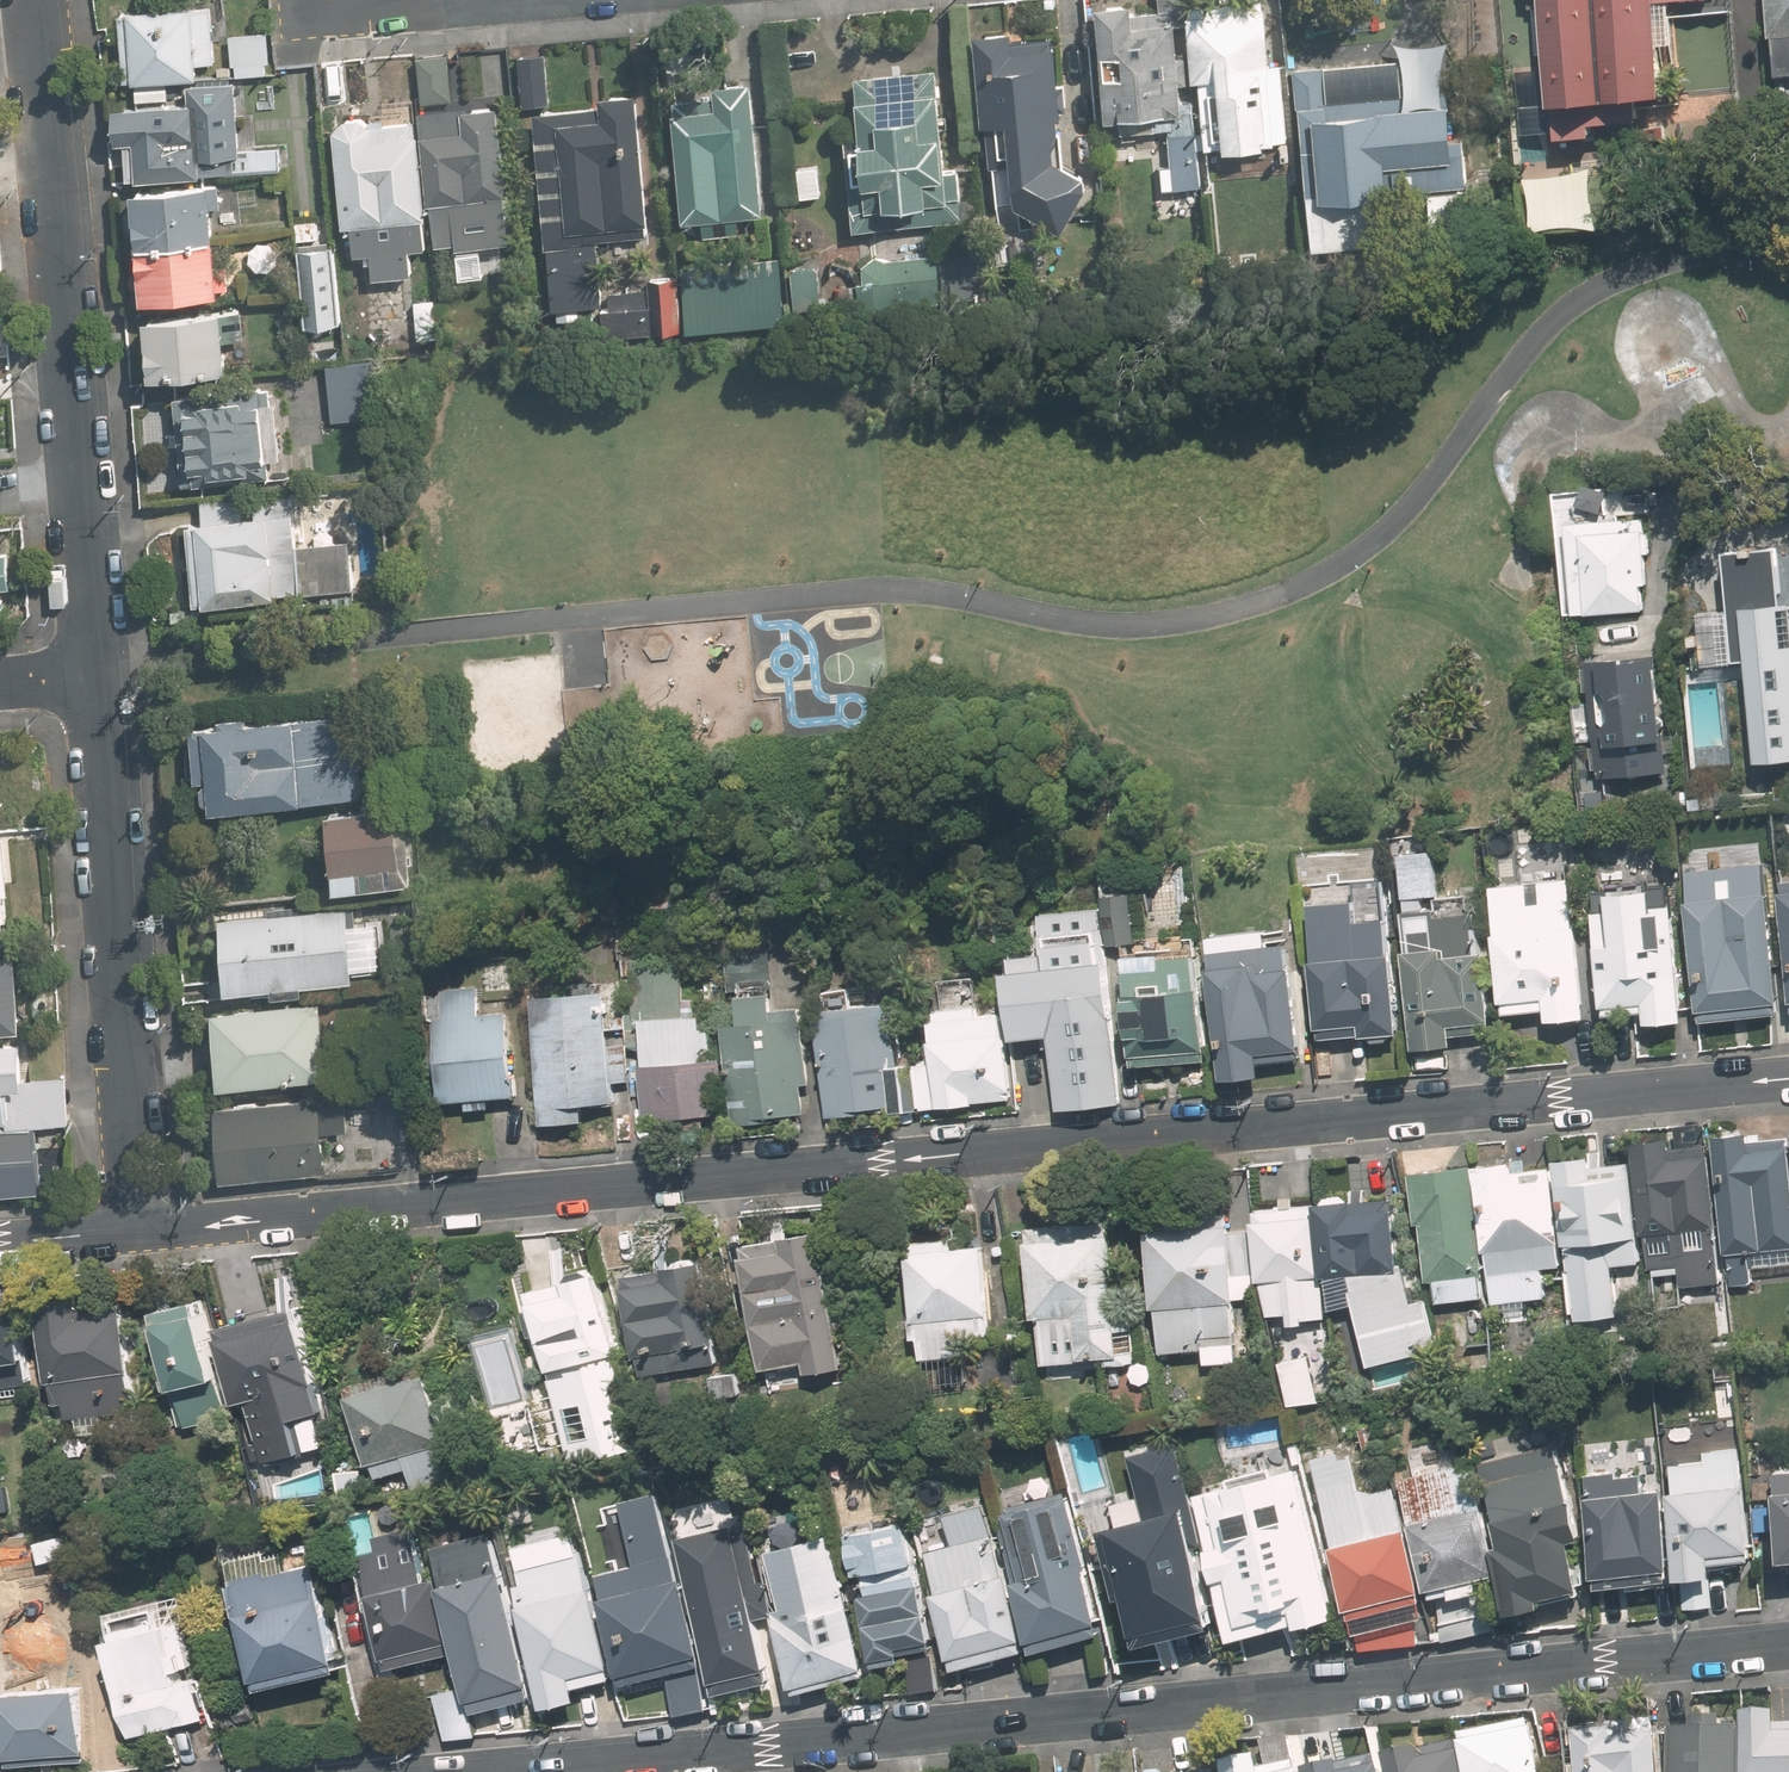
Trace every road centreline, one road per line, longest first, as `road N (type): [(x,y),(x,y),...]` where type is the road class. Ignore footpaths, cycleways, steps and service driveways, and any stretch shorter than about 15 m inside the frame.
road 1 (residential): [(1788,1074),(139,1224)]
road 2 (residential): [(1788,1642),(464,1771)]
road 3 (residential): [(96,667),(31,0)]
road 4 (residential): [(139,1224),(96,667)]
road 5 (residential): [(139,1224),(0,1237)]

